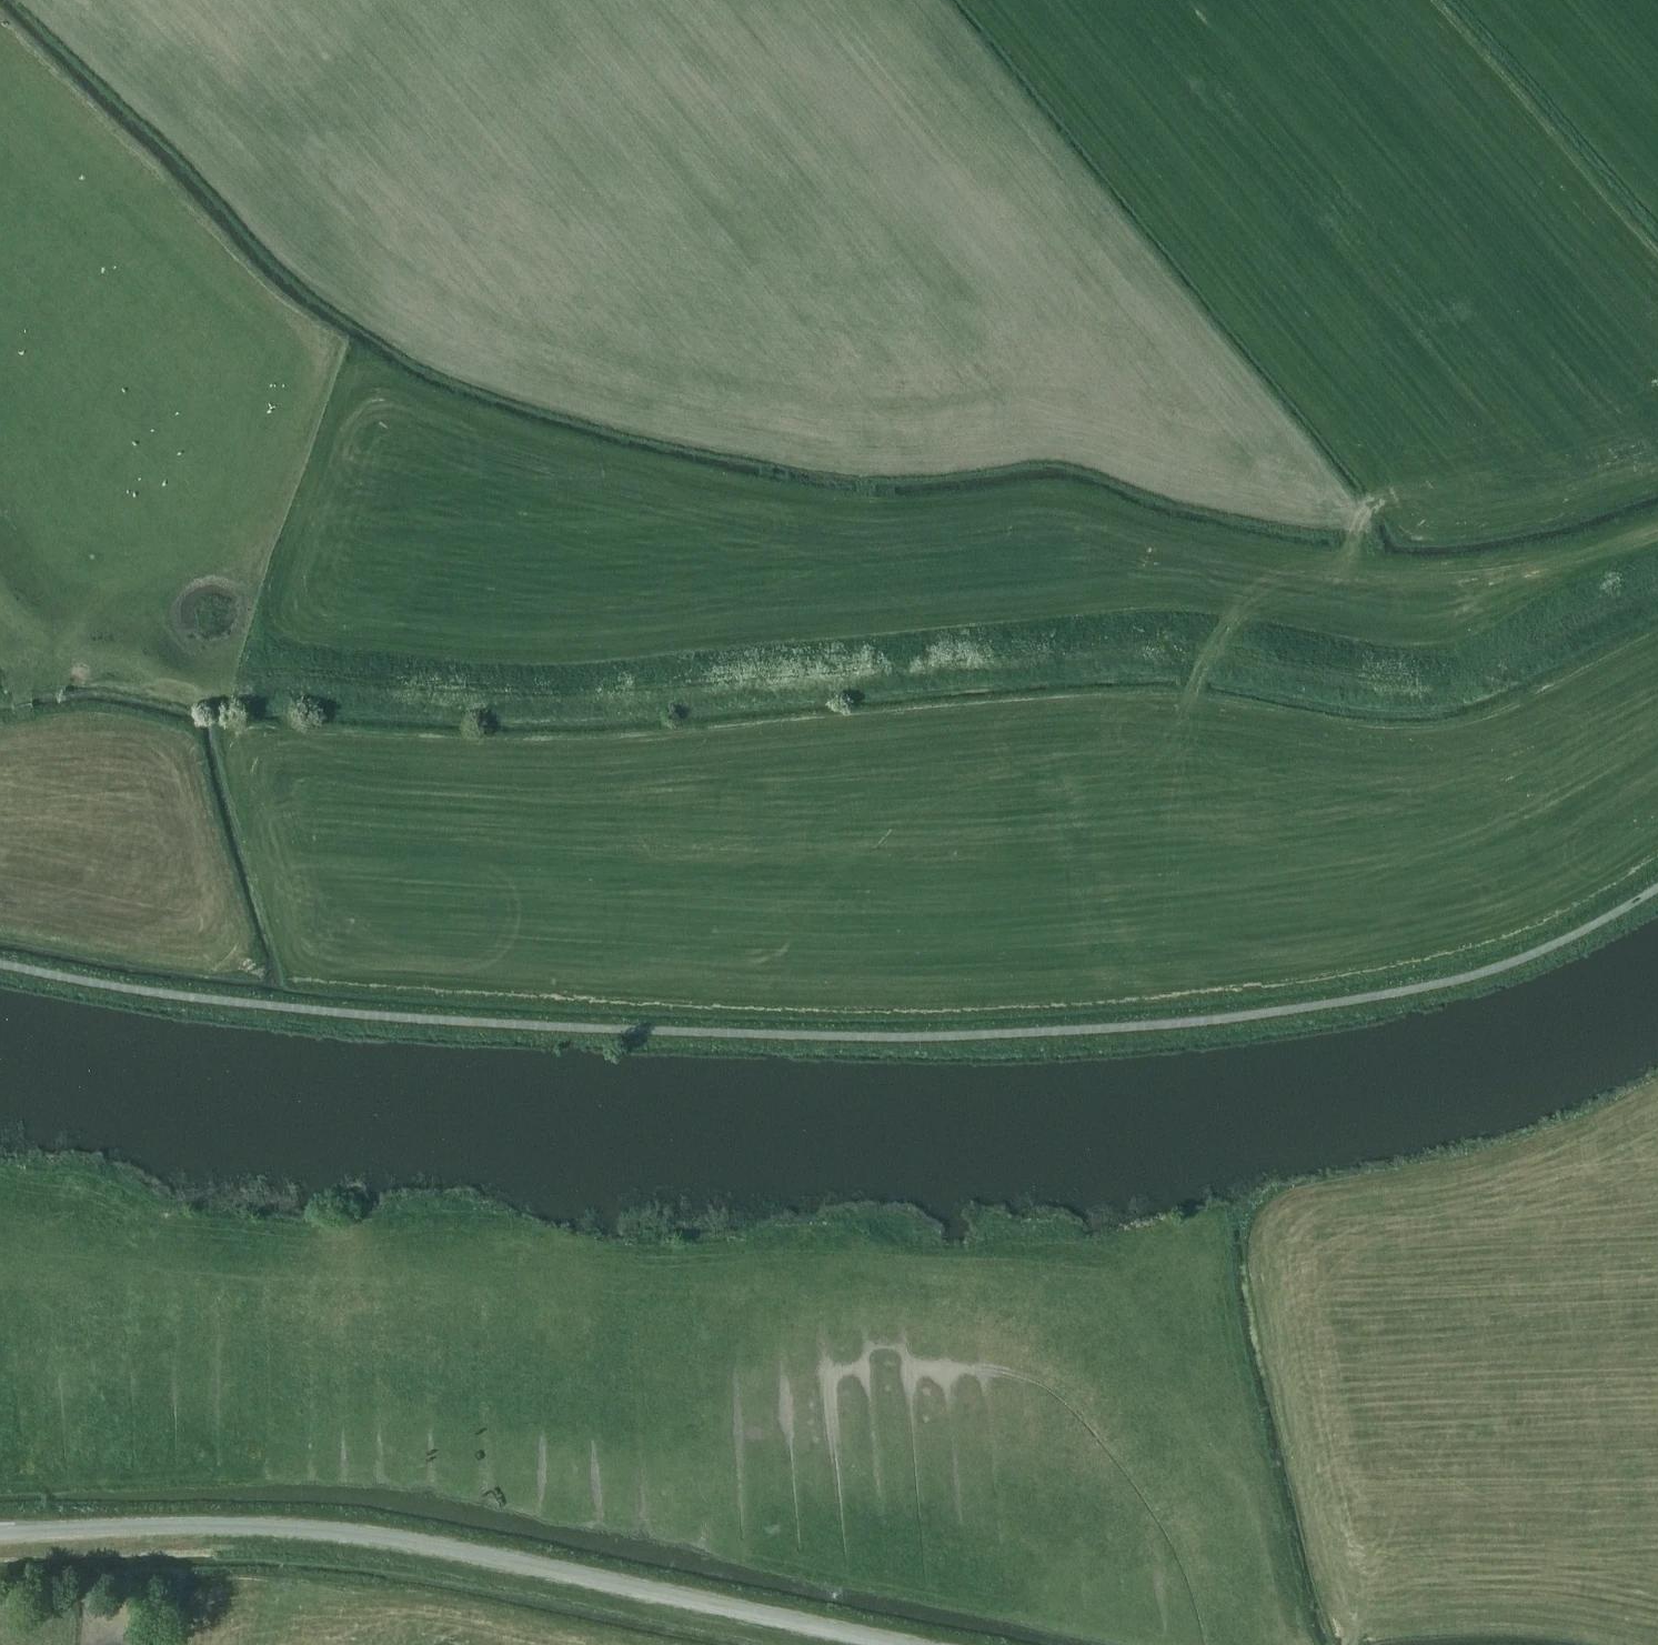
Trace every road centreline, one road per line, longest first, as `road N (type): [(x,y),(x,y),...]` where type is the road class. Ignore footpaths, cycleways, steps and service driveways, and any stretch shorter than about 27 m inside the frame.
road 1 (unclassified): [(897,1644),(389,1541),(204,1527),(0,1536)]

